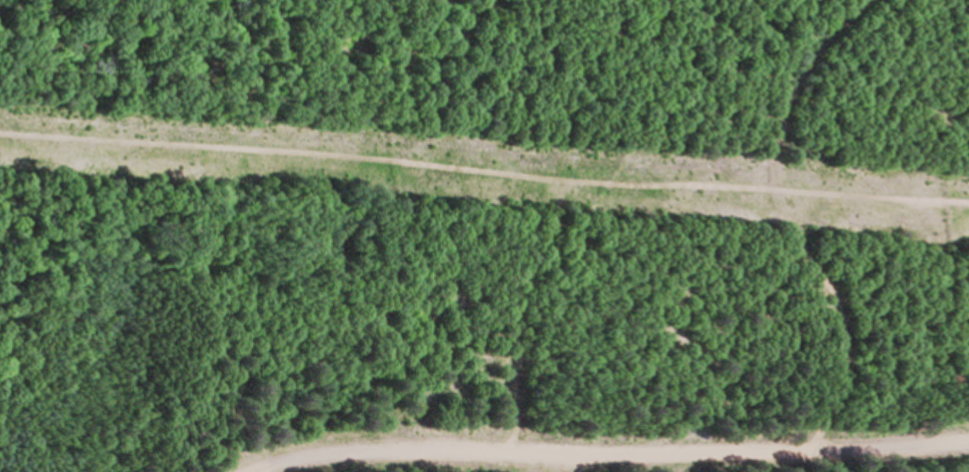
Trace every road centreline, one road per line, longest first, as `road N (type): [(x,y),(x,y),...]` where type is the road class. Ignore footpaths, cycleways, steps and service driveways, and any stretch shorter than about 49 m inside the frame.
road 1 (track): [(0,133),(968,201)]
road 2 (residential): [(251,471),(356,452),(604,461),(968,441)]

